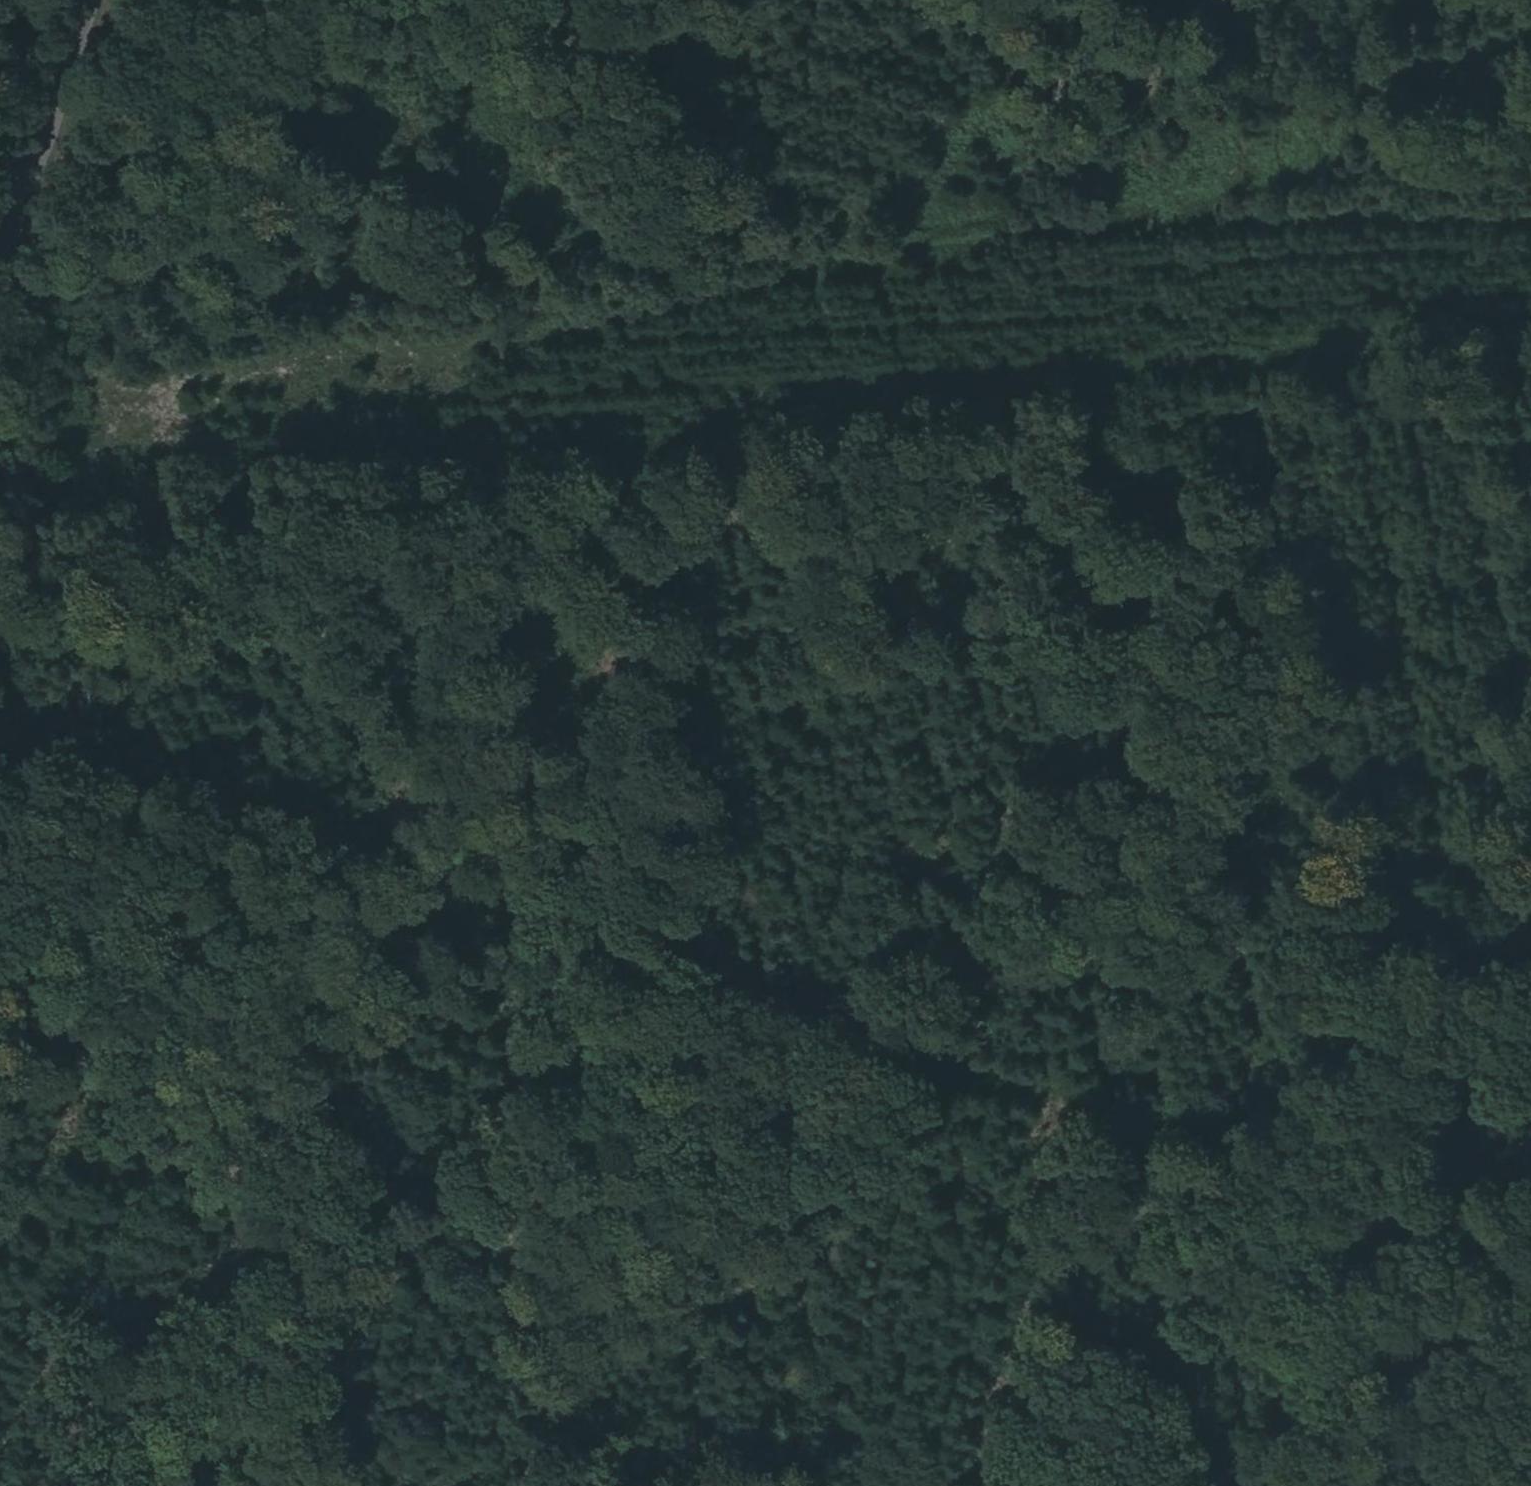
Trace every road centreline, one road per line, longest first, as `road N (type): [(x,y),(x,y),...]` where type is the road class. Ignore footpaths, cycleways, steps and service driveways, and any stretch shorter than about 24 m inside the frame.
road 1 (tertiary): [(69,0),(0,229)]

